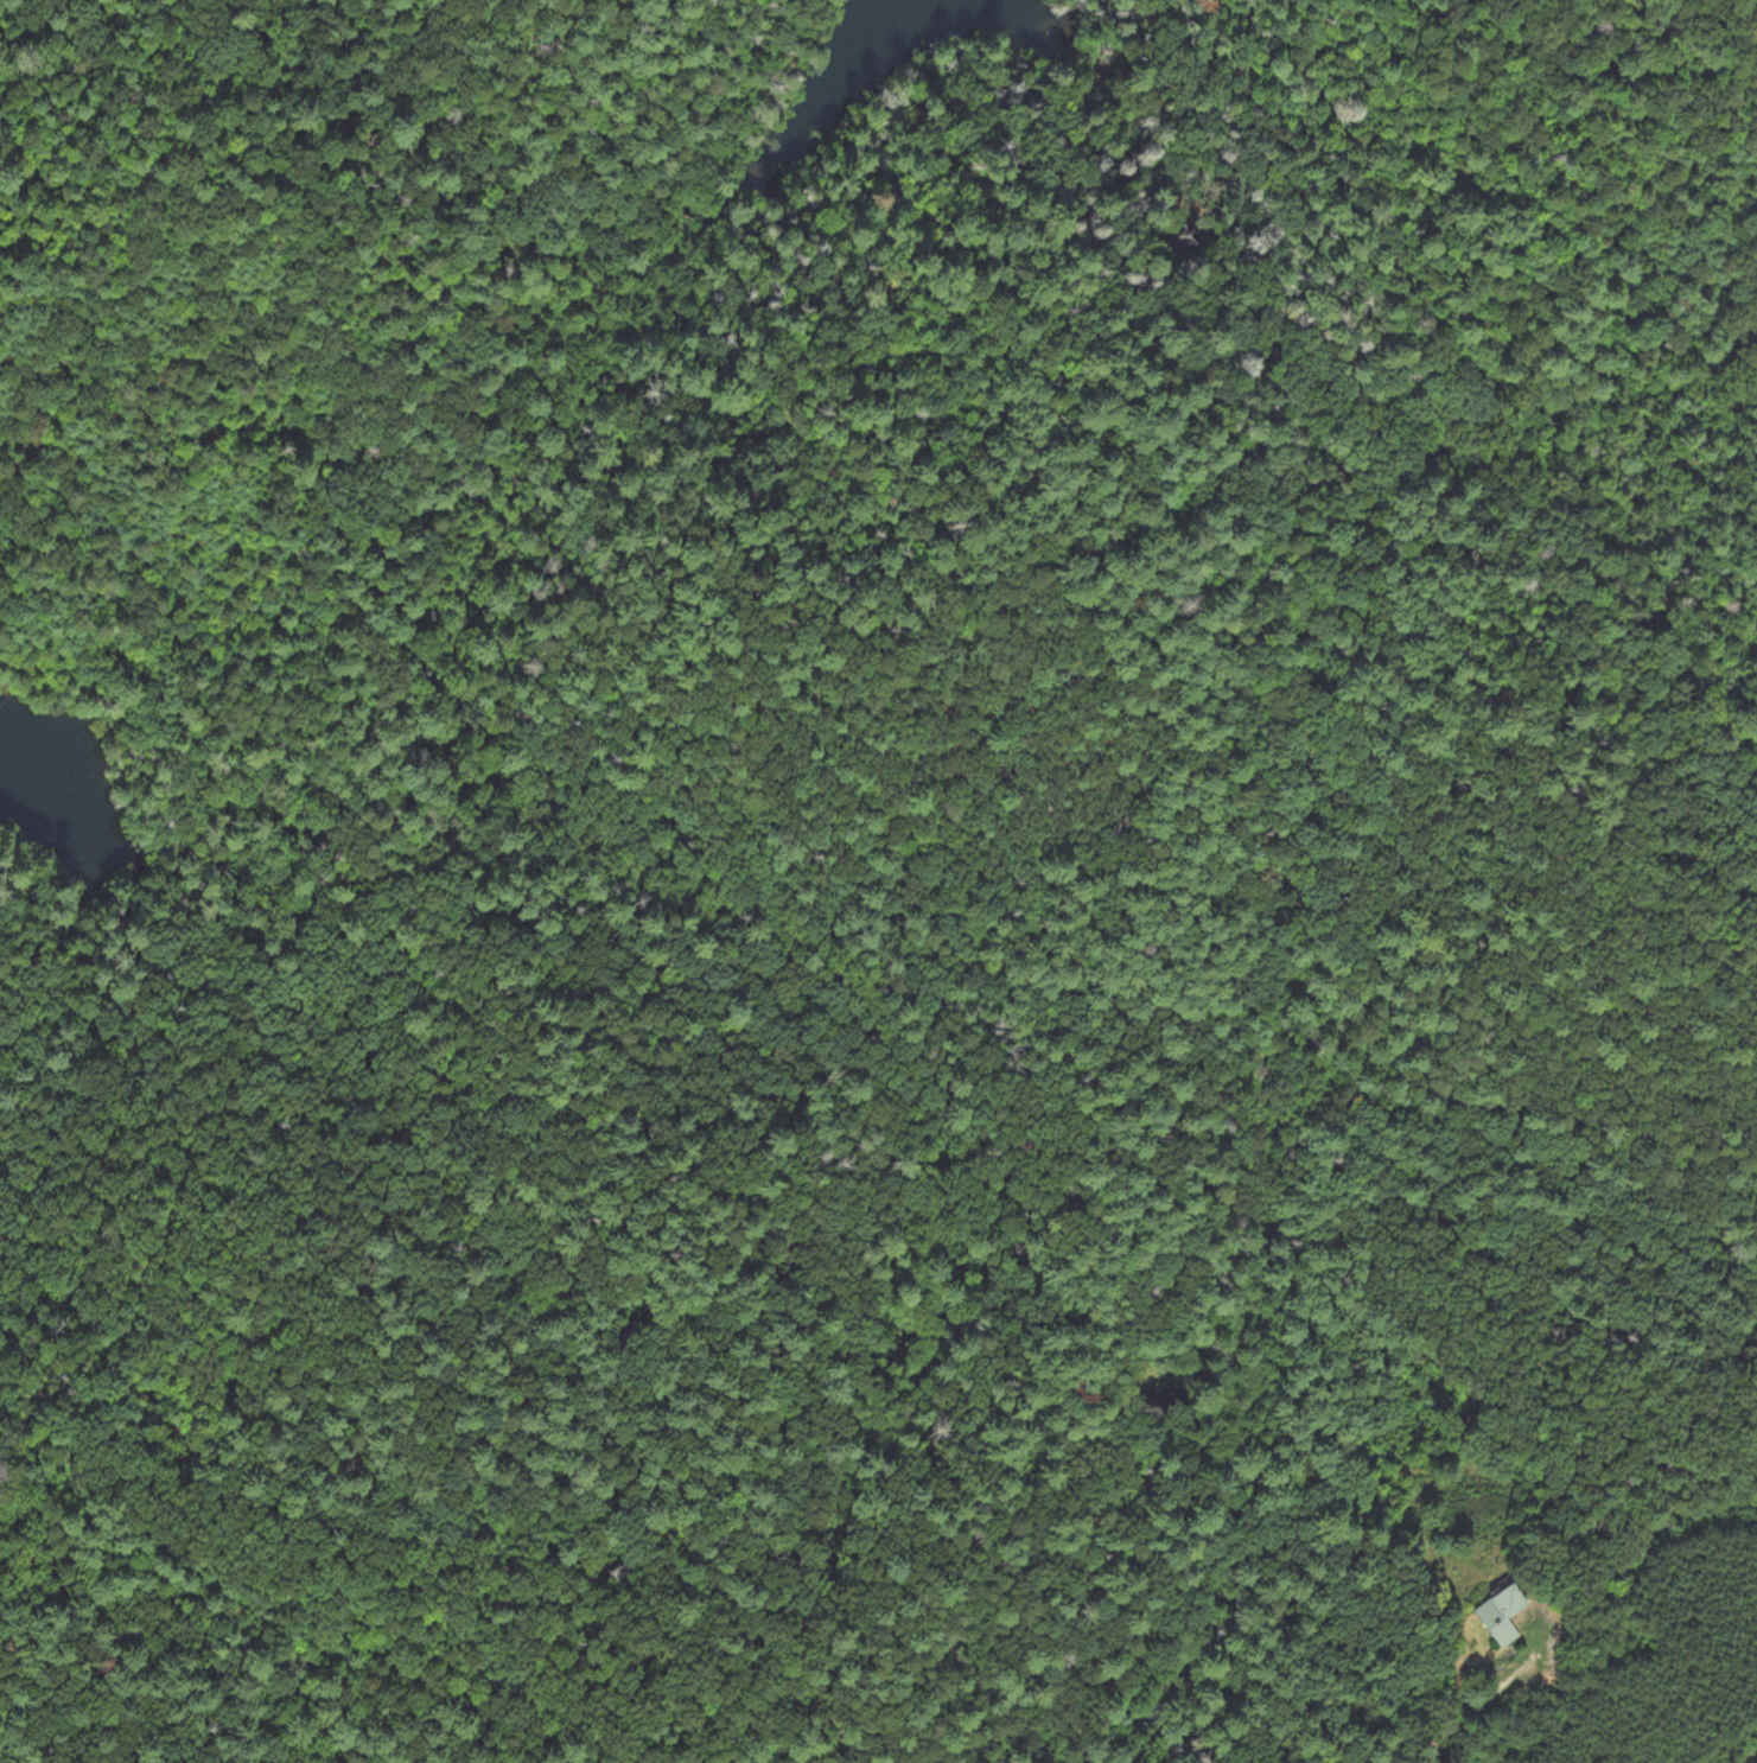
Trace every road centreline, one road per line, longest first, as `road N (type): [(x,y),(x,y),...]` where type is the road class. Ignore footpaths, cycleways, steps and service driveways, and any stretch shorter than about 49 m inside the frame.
road 1 (residential): [(1612,1536),(1629,1510),(1663,1495),(1756,1486)]
road 2 (residential): [(1405,1762),(1459,1692),(1509,1656)]

